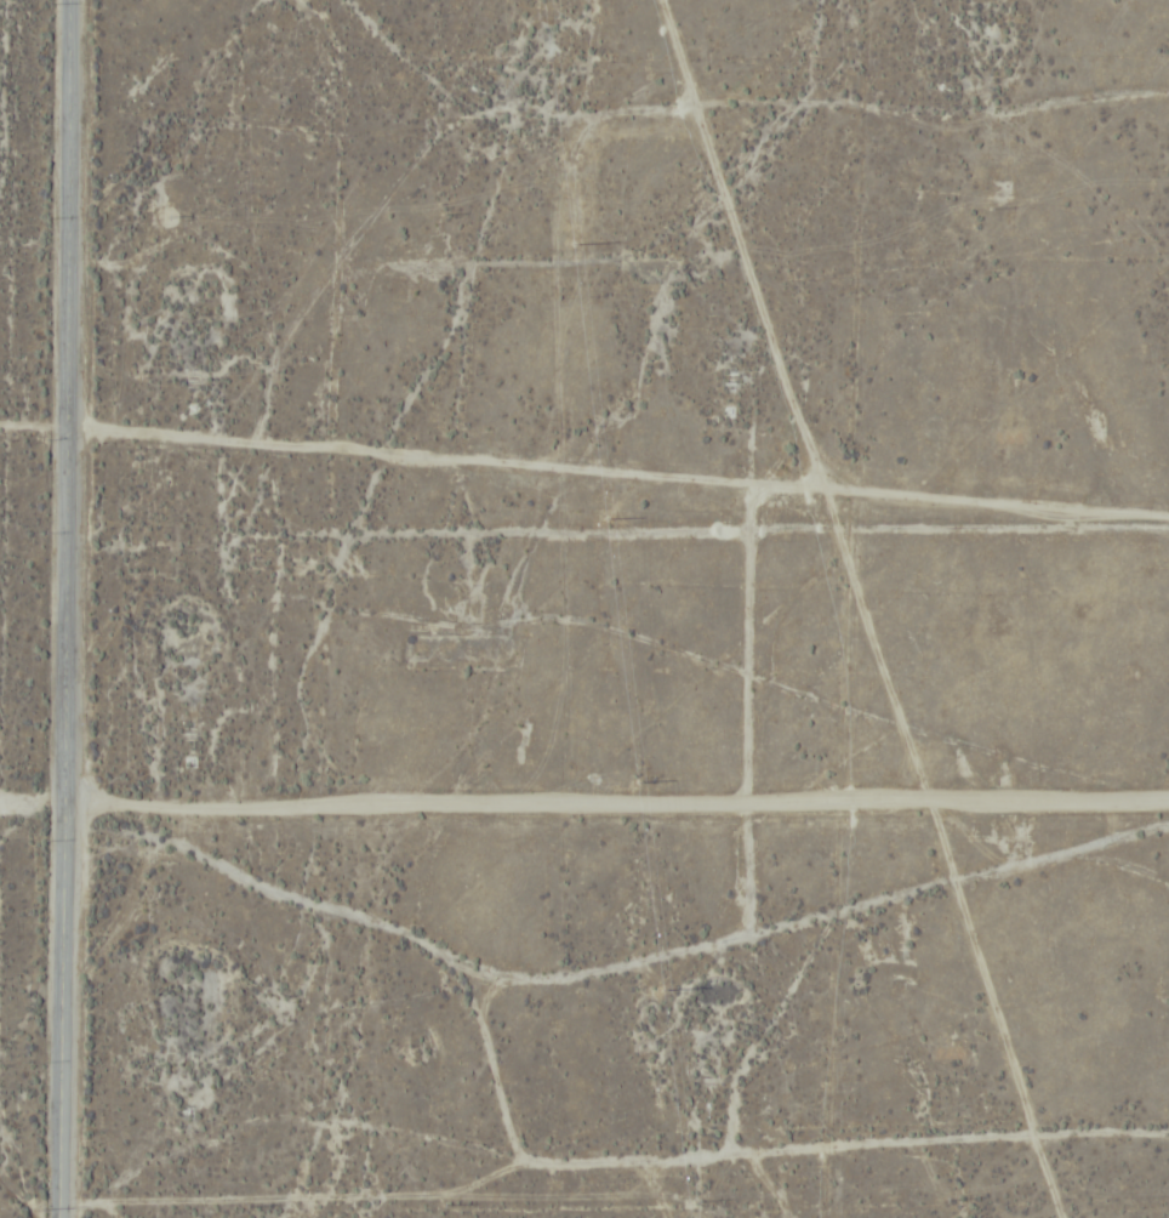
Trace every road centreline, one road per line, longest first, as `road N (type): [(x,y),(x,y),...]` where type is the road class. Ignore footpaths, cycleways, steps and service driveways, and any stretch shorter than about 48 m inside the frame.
road 1 (residential): [(51,1217),(62,0)]

